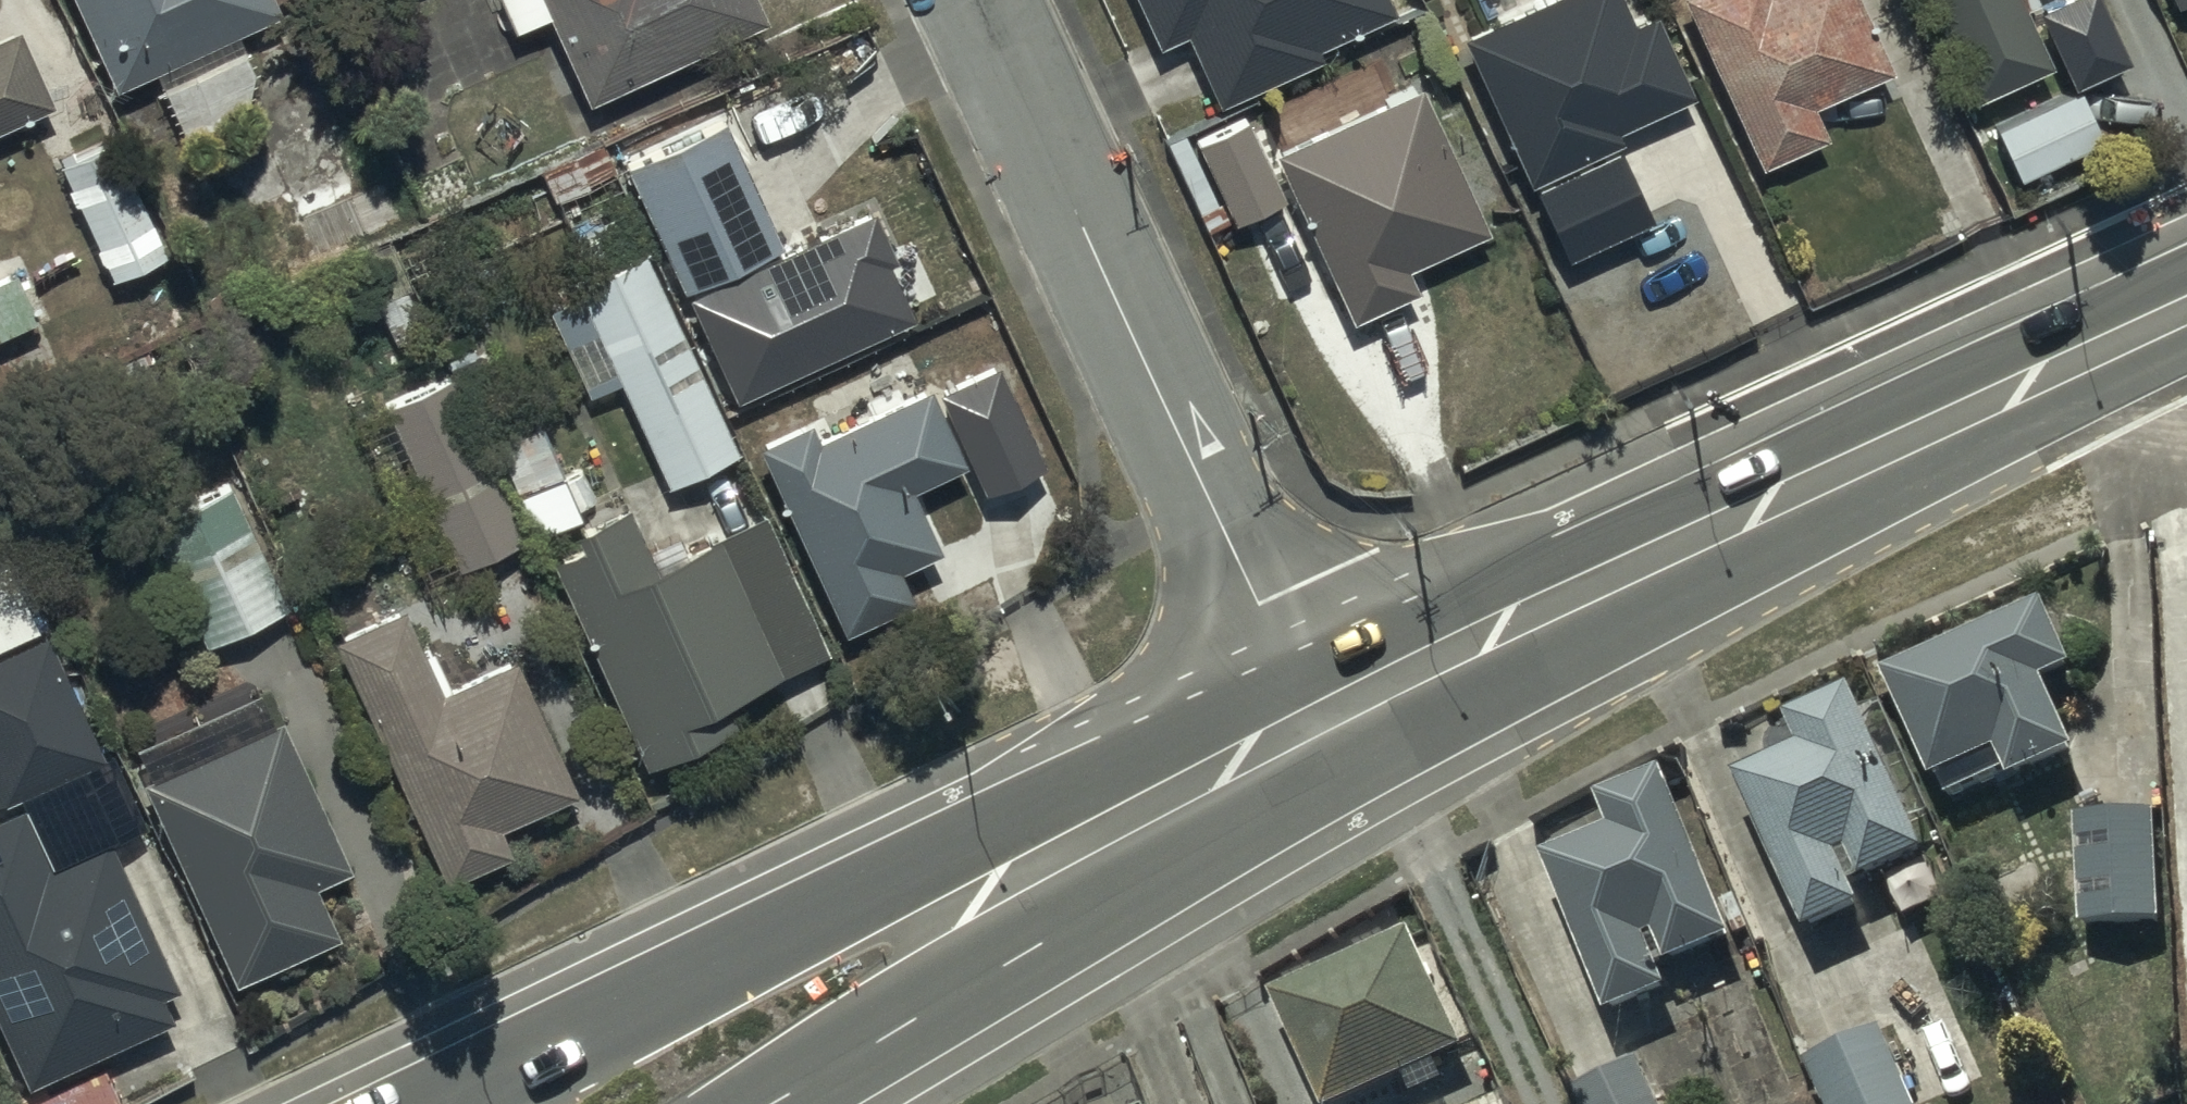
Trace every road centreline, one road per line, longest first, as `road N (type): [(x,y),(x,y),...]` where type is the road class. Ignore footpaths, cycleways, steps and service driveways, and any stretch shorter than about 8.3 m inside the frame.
road 1 (primary): [(1287,673),(2186,261)]
road 2 (primary): [(417,1103),(1287,673)]
road 3 (primary): [(2186,343),(1331,768)]
road 4 (residential): [(971,0),(1287,673)]
road 5 (primary): [(1331,768),(746,1103)]

